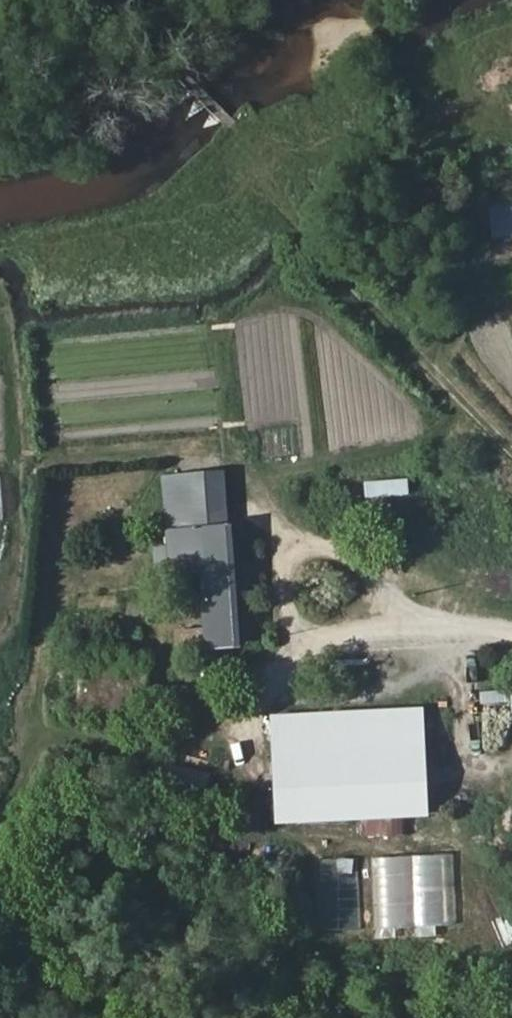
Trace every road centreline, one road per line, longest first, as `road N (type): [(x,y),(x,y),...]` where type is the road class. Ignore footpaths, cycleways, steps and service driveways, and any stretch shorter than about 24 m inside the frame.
road 1 (track): [(186,71),(511,439)]

